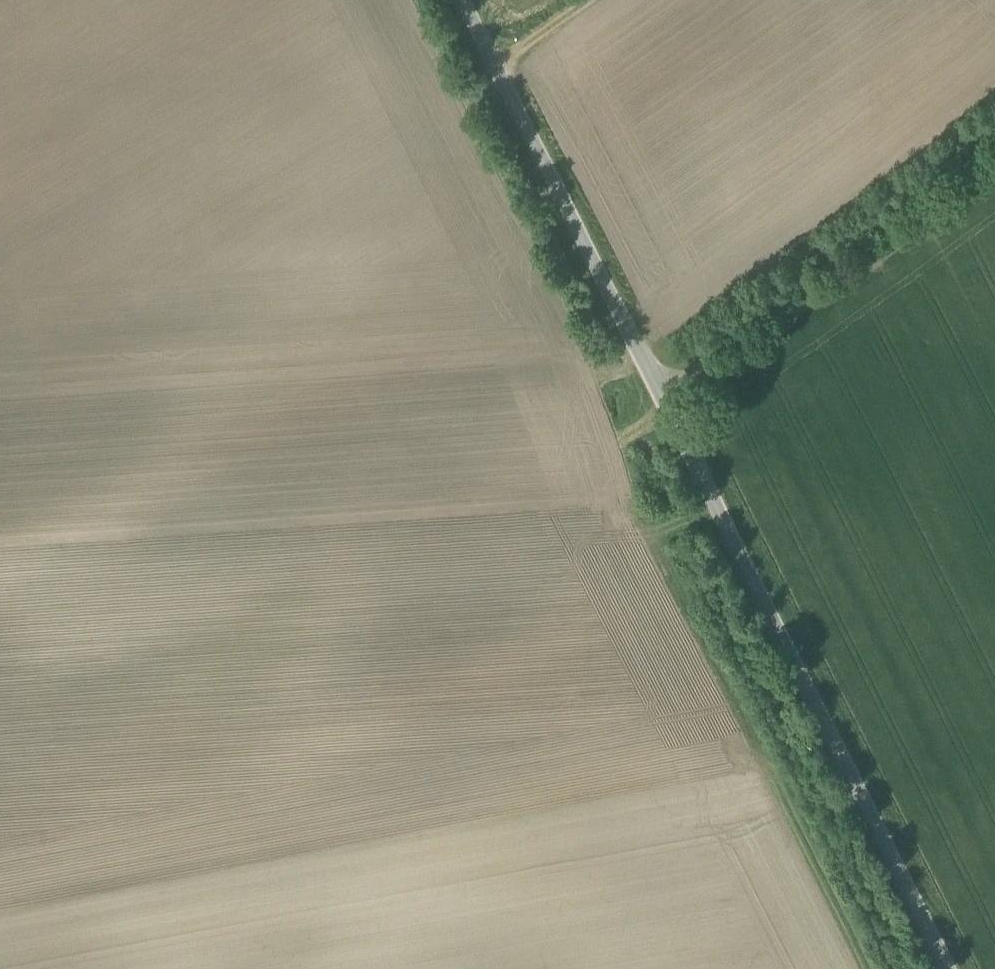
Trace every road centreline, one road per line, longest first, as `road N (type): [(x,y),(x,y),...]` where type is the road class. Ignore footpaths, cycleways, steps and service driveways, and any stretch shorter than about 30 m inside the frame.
road 1 (unclassified): [(950,968),(463,0)]
road 2 (track): [(497,68),(598,0)]

